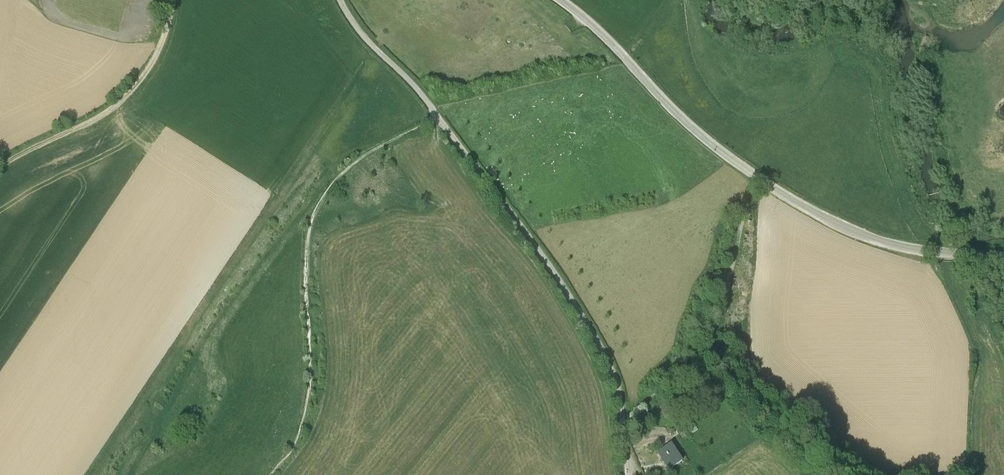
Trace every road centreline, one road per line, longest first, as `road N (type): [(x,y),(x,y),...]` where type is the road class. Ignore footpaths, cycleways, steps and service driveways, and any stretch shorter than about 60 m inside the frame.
road 1 (unclassified): [(628,474),(615,380),(584,319),(417,90),(362,36),(339,0)]
road 2 (unclassified): [(970,253),(894,245),(779,192),(691,127),(560,0)]
road 3 (track): [(623,428),(706,348),(760,180)]
road 4 (track): [(0,166),(128,92),(158,50),(172,0)]

